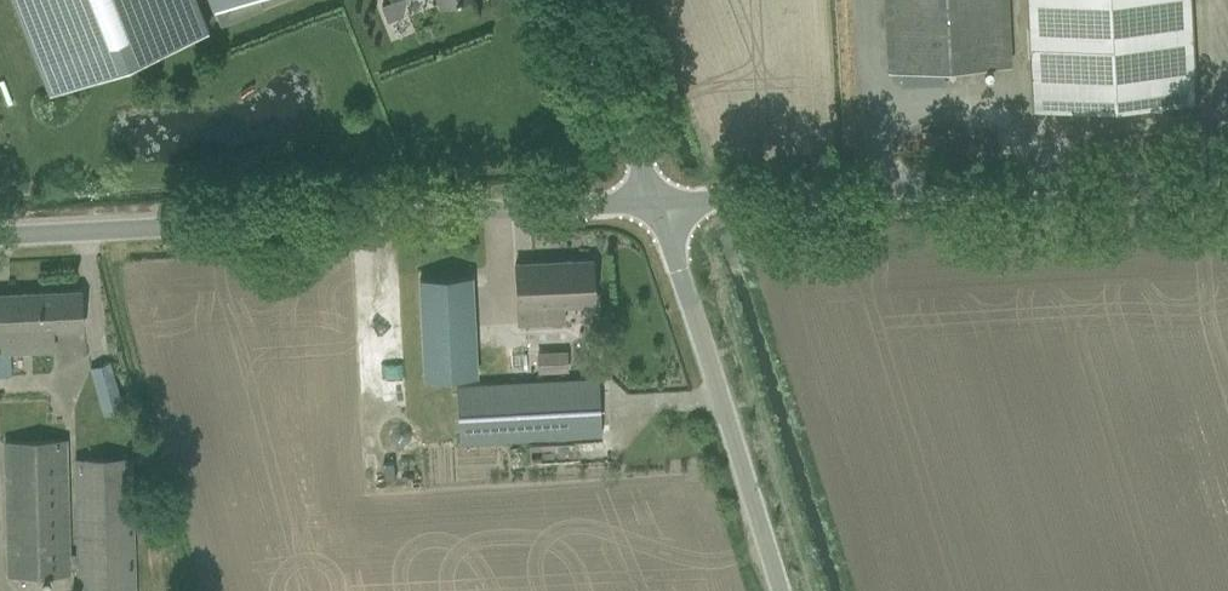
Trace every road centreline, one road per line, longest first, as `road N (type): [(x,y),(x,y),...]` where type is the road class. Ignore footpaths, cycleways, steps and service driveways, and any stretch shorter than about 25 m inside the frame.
road 1 (unclassified): [(0,242),(656,206)]
road 2 (unclassified): [(656,206),(722,209),(1227,178)]
road 3 (unclassified): [(784,590),(674,234),(656,206)]
road 4 (unclassified): [(656,206),(571,0)]

